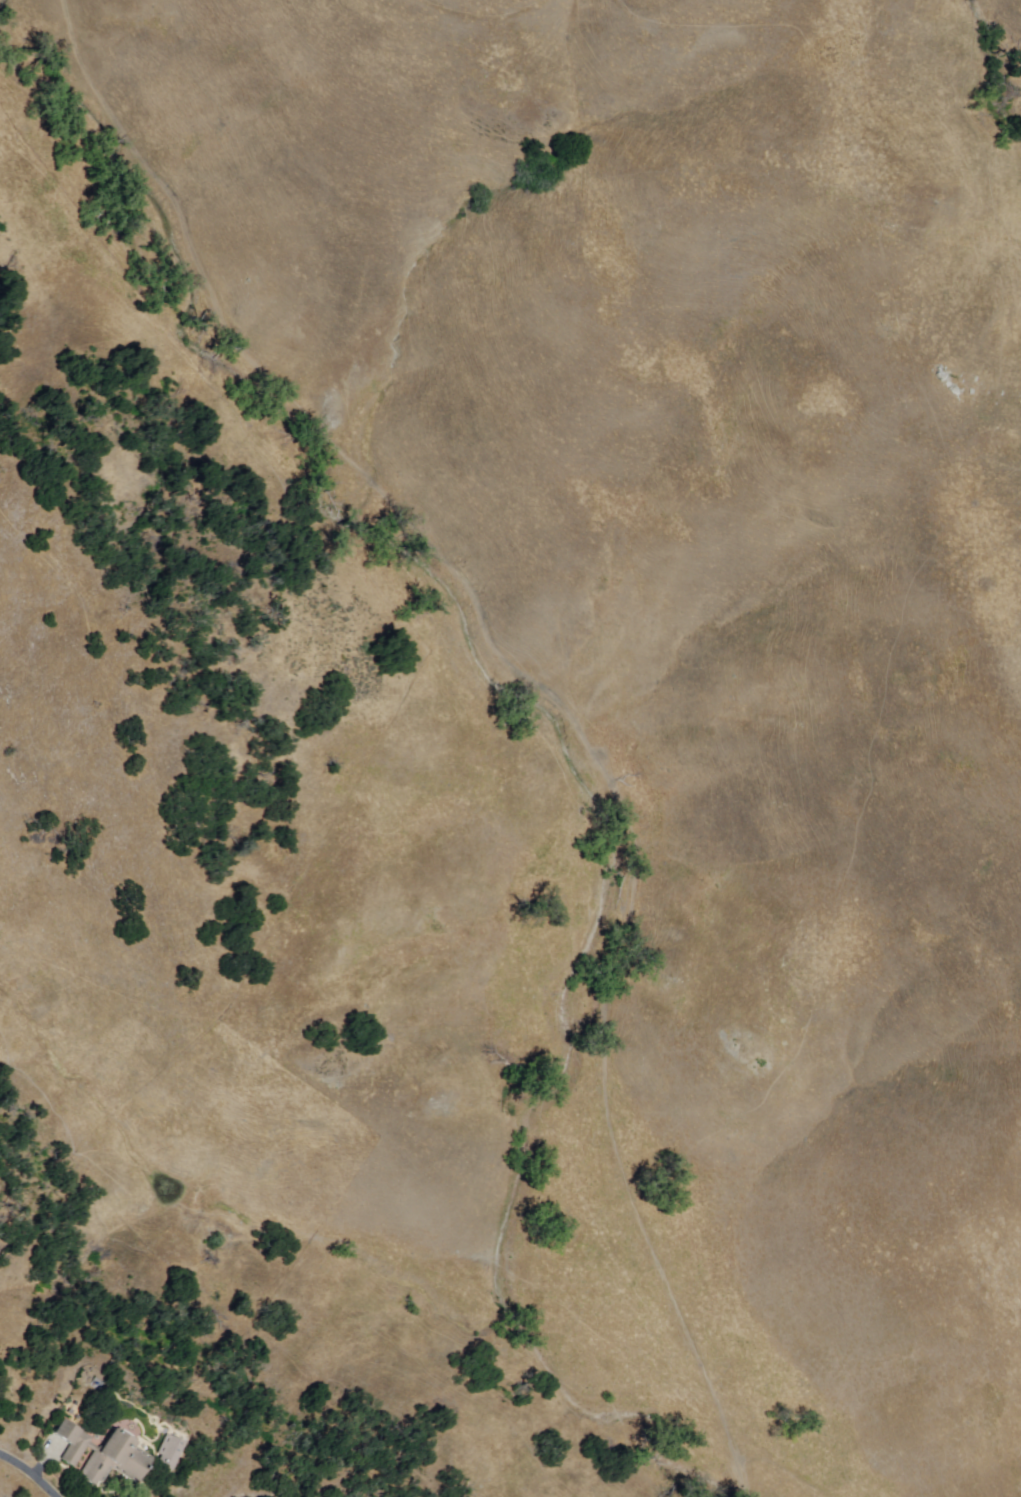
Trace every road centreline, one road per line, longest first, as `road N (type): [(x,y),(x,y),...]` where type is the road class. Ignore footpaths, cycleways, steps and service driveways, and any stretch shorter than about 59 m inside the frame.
road 1 (track): [(747,1496),(613,1130),(606,1029),(632,885),(615,798),(556,701),(500,654),(448,564),(231,327),(177,203),(77,53),(64,0)]

